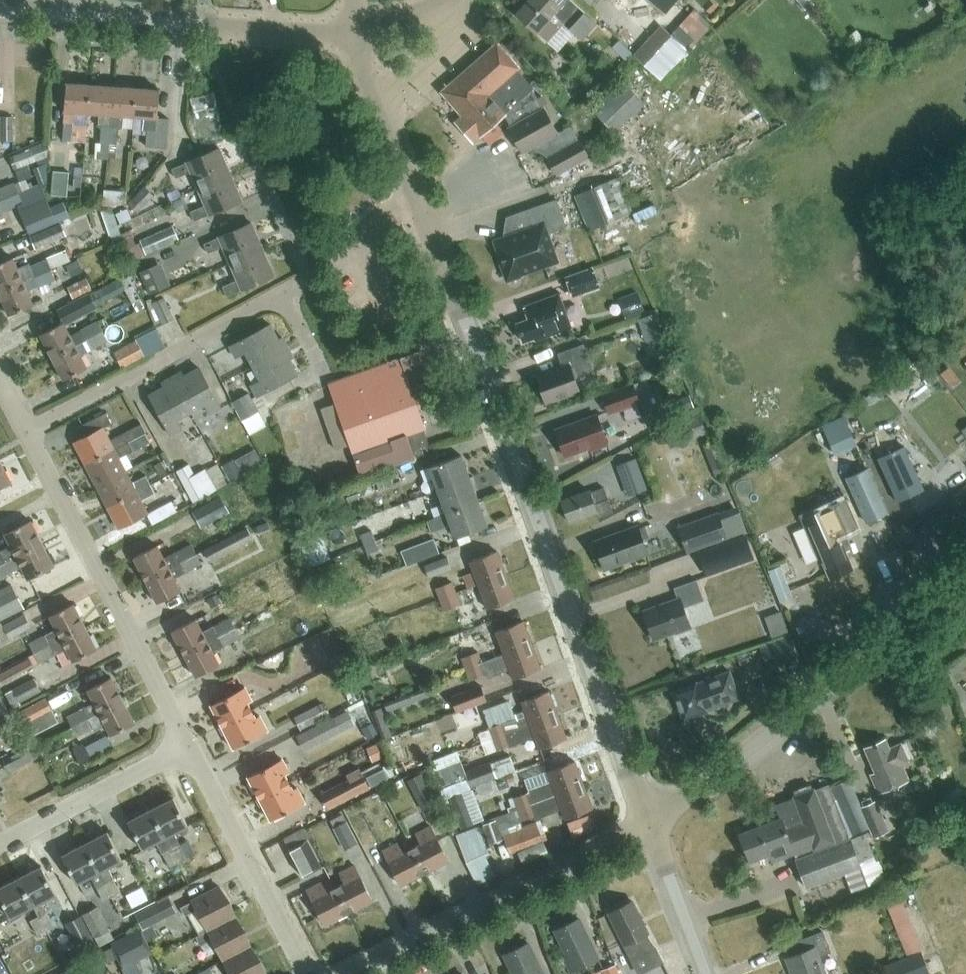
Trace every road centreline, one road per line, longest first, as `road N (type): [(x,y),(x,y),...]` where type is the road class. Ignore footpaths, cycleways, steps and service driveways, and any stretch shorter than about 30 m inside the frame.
road 1 (tertiary): [(643,821),(355,33)]
road 2 (tertiary): [(643,821),(785,734),(965,583)]
road 3 (unclassified): [(28,428),(288,291),(328,376)]
road 4 (tertiary): [(0,12),(355,33)]
road 5 (residential): [(188,745),(28,428)]
road 6 (residential): [(334,973),(643,821)]
road 7 (residential): [(306,973),(188,745)]
road 8 (unclassified): [(0,846),(188,745)]
road 9 (tertiary): [(702,973),(643,821)]

